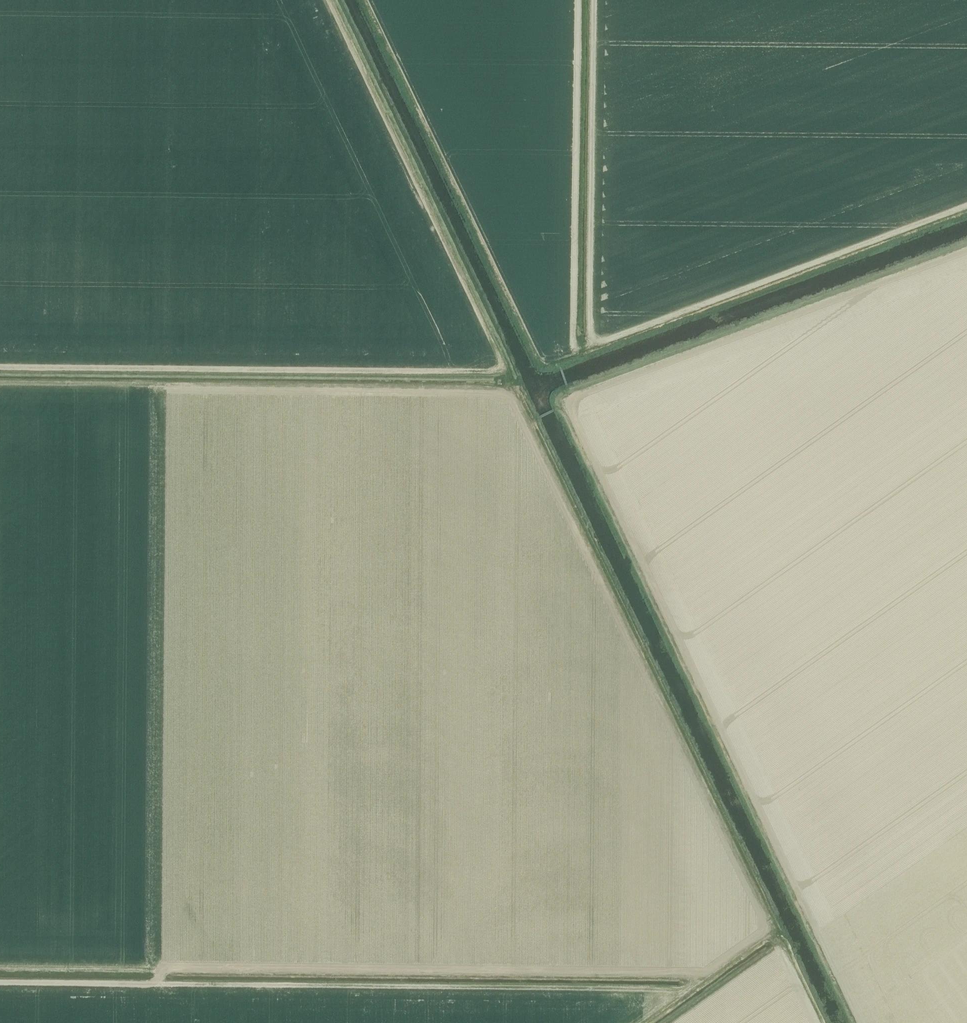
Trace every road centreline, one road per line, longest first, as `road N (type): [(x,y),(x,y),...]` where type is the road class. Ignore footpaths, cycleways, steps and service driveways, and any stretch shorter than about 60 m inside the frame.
road 1 (track): [(669,990),(0,983)]

